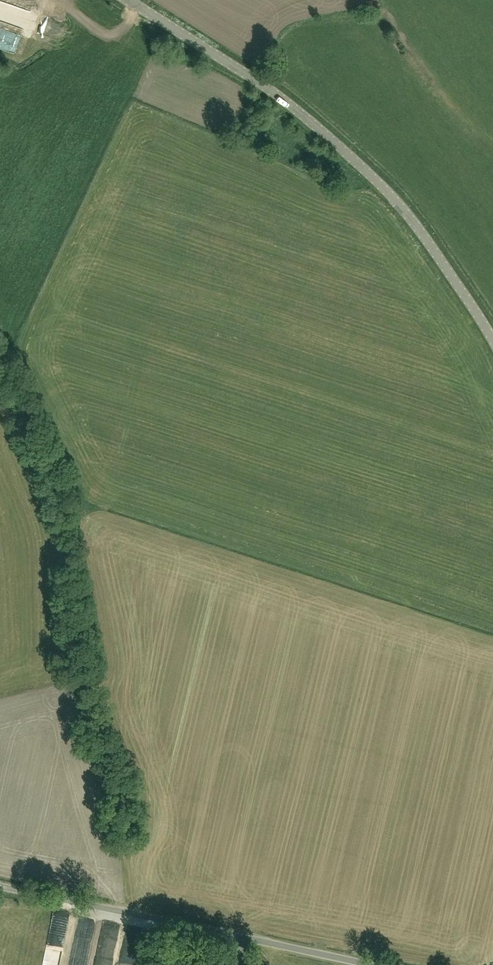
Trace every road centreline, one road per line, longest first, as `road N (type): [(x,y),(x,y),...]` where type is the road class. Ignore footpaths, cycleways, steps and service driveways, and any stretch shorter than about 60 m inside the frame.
road 1 (tertiary): [(492,345),(391,187),(295,102),(125,0)]
road 2 (unclassified): [(368,964),(0,886)]

